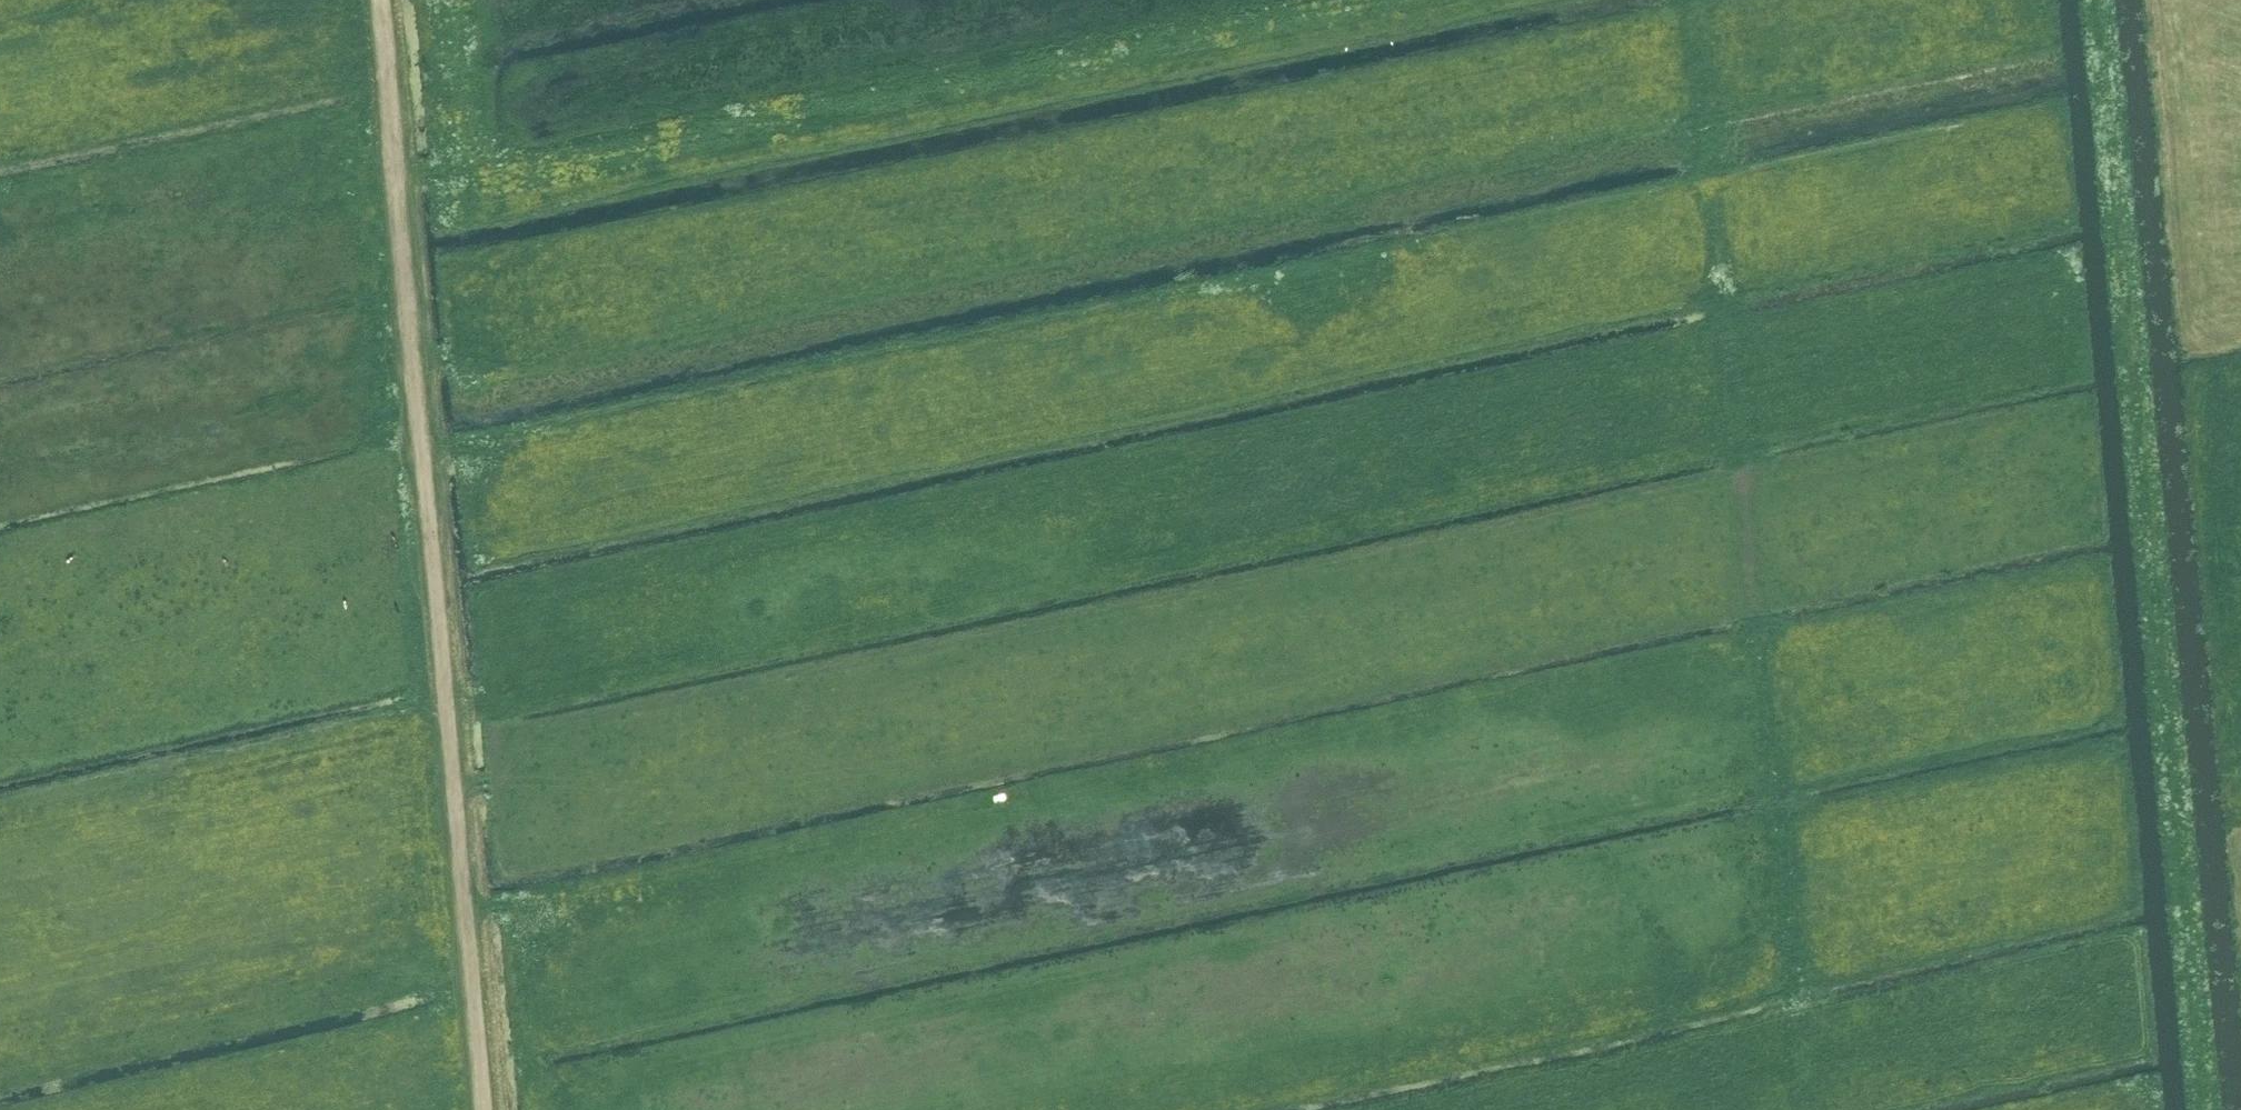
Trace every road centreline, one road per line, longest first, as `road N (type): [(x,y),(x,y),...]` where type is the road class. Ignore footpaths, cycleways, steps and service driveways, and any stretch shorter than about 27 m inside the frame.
road 1 (track): [(2101,0),(2212,1109)]
road 2 (track): [(489,1109),(384,0)]

